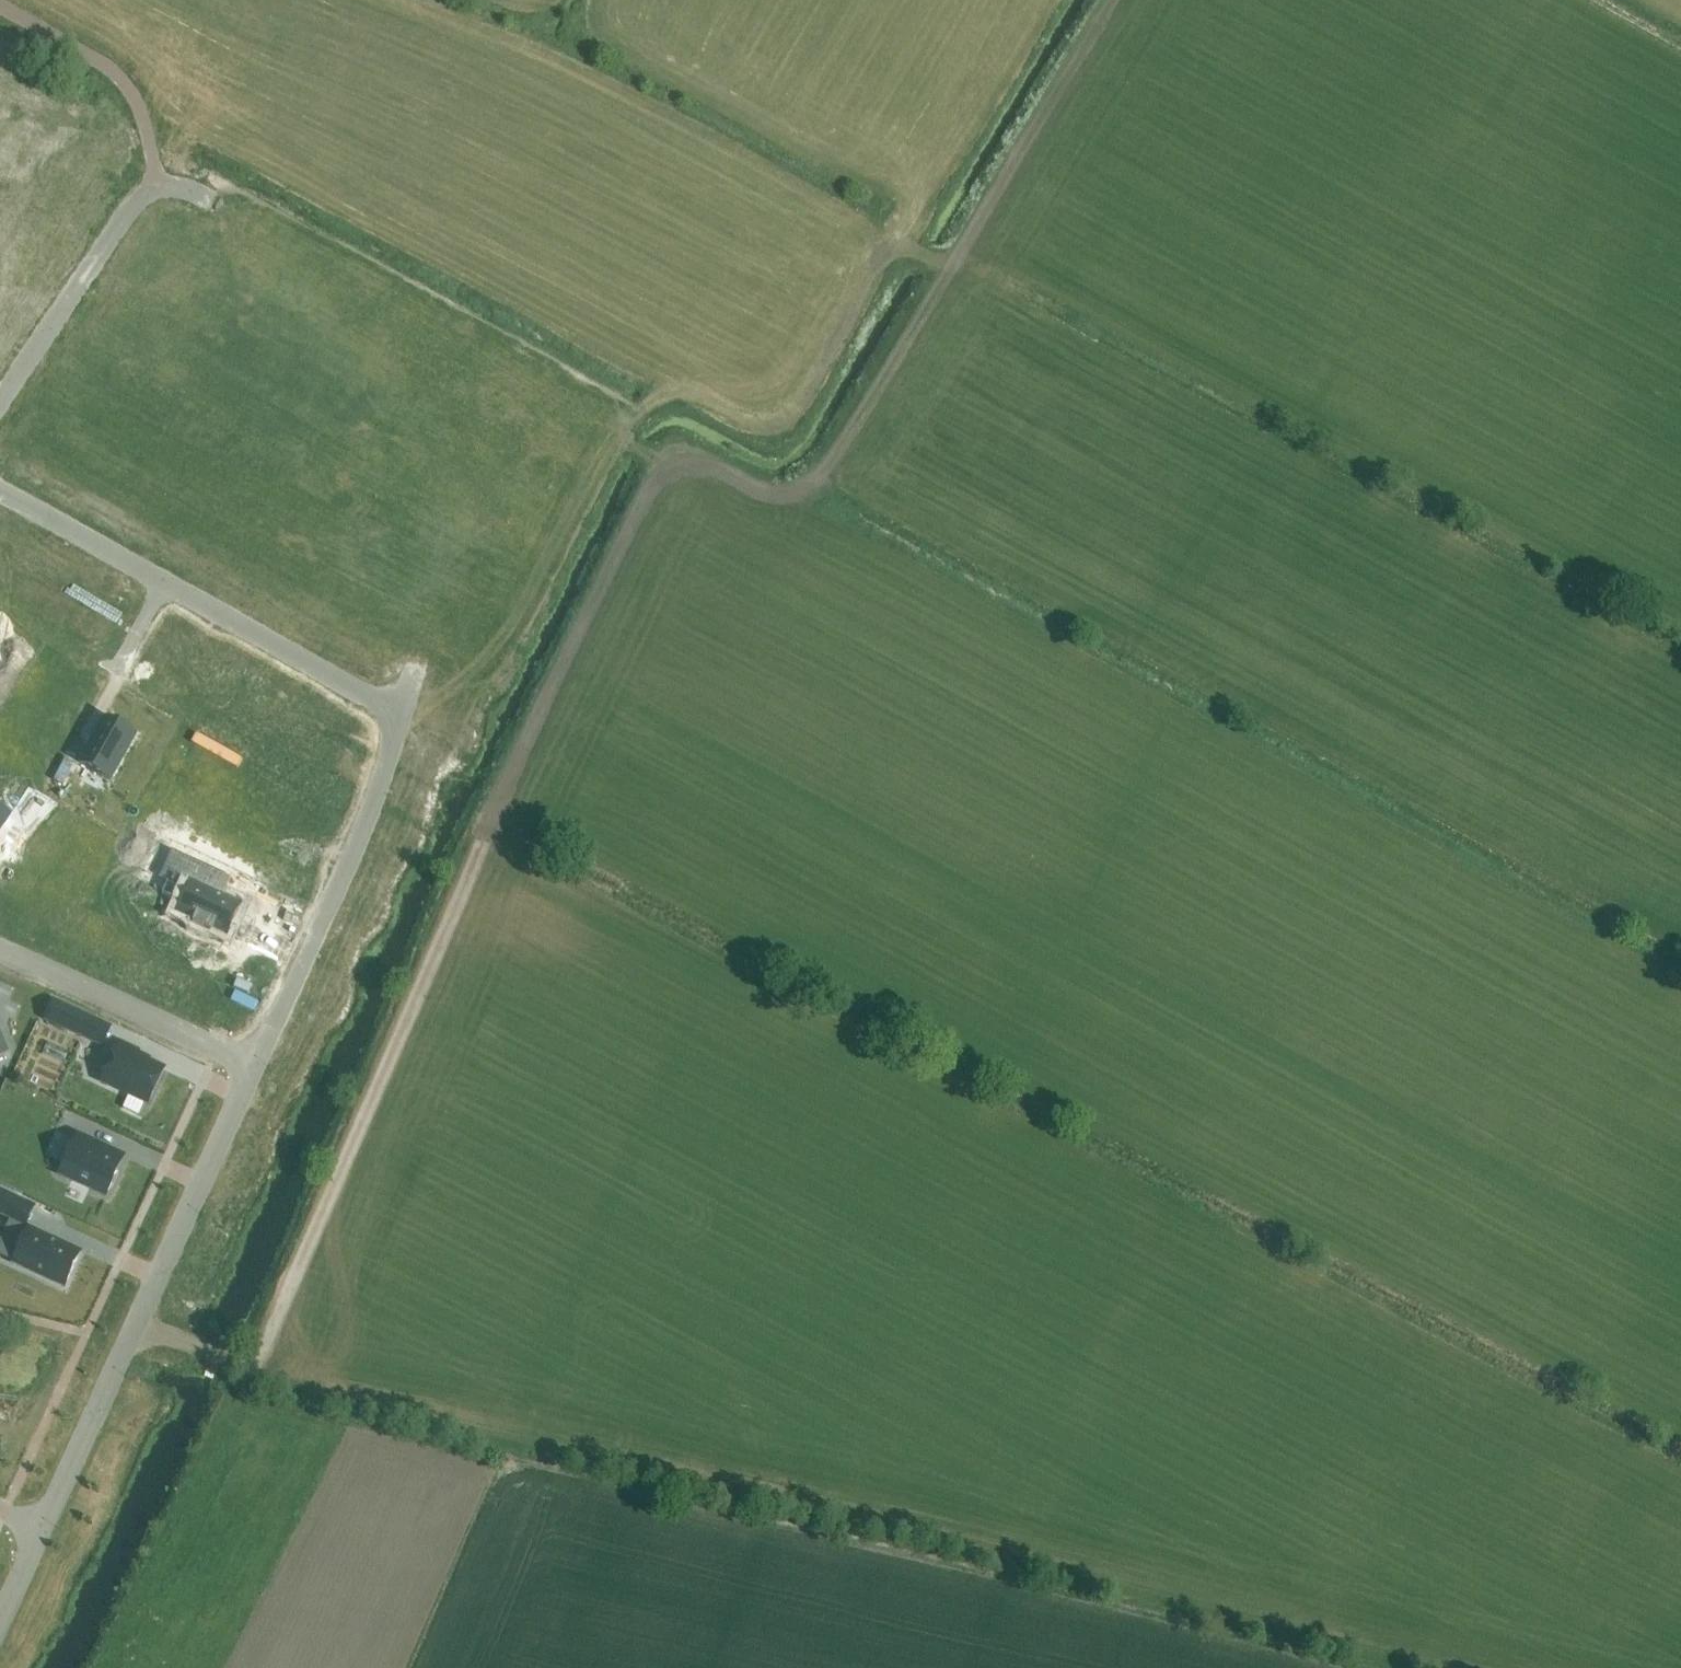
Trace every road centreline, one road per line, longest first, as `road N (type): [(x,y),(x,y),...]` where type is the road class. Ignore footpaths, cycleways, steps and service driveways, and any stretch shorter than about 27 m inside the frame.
road 1 (residential): [(41,1529),(253,1072)]
road 2 (residential): [(398,712),(0,490)]
road 3 (residential): [(253,1072),(366,821),(398,712)]
road 4 (residential): [(0,409),(131,207),(157,186),(213,201)]
road 5 (residential): [(253,1072),(0,950)]

